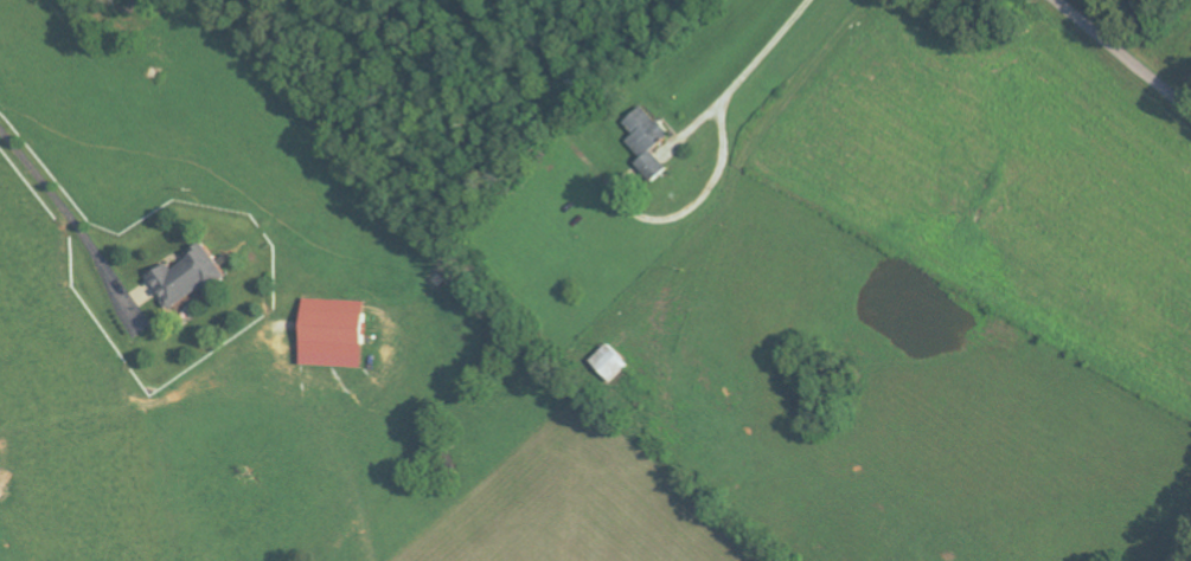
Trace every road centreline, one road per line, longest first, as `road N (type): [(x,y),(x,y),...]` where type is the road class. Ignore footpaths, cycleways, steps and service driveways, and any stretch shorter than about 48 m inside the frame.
road 1 (residential): [(1190,109),(1058,0)]

